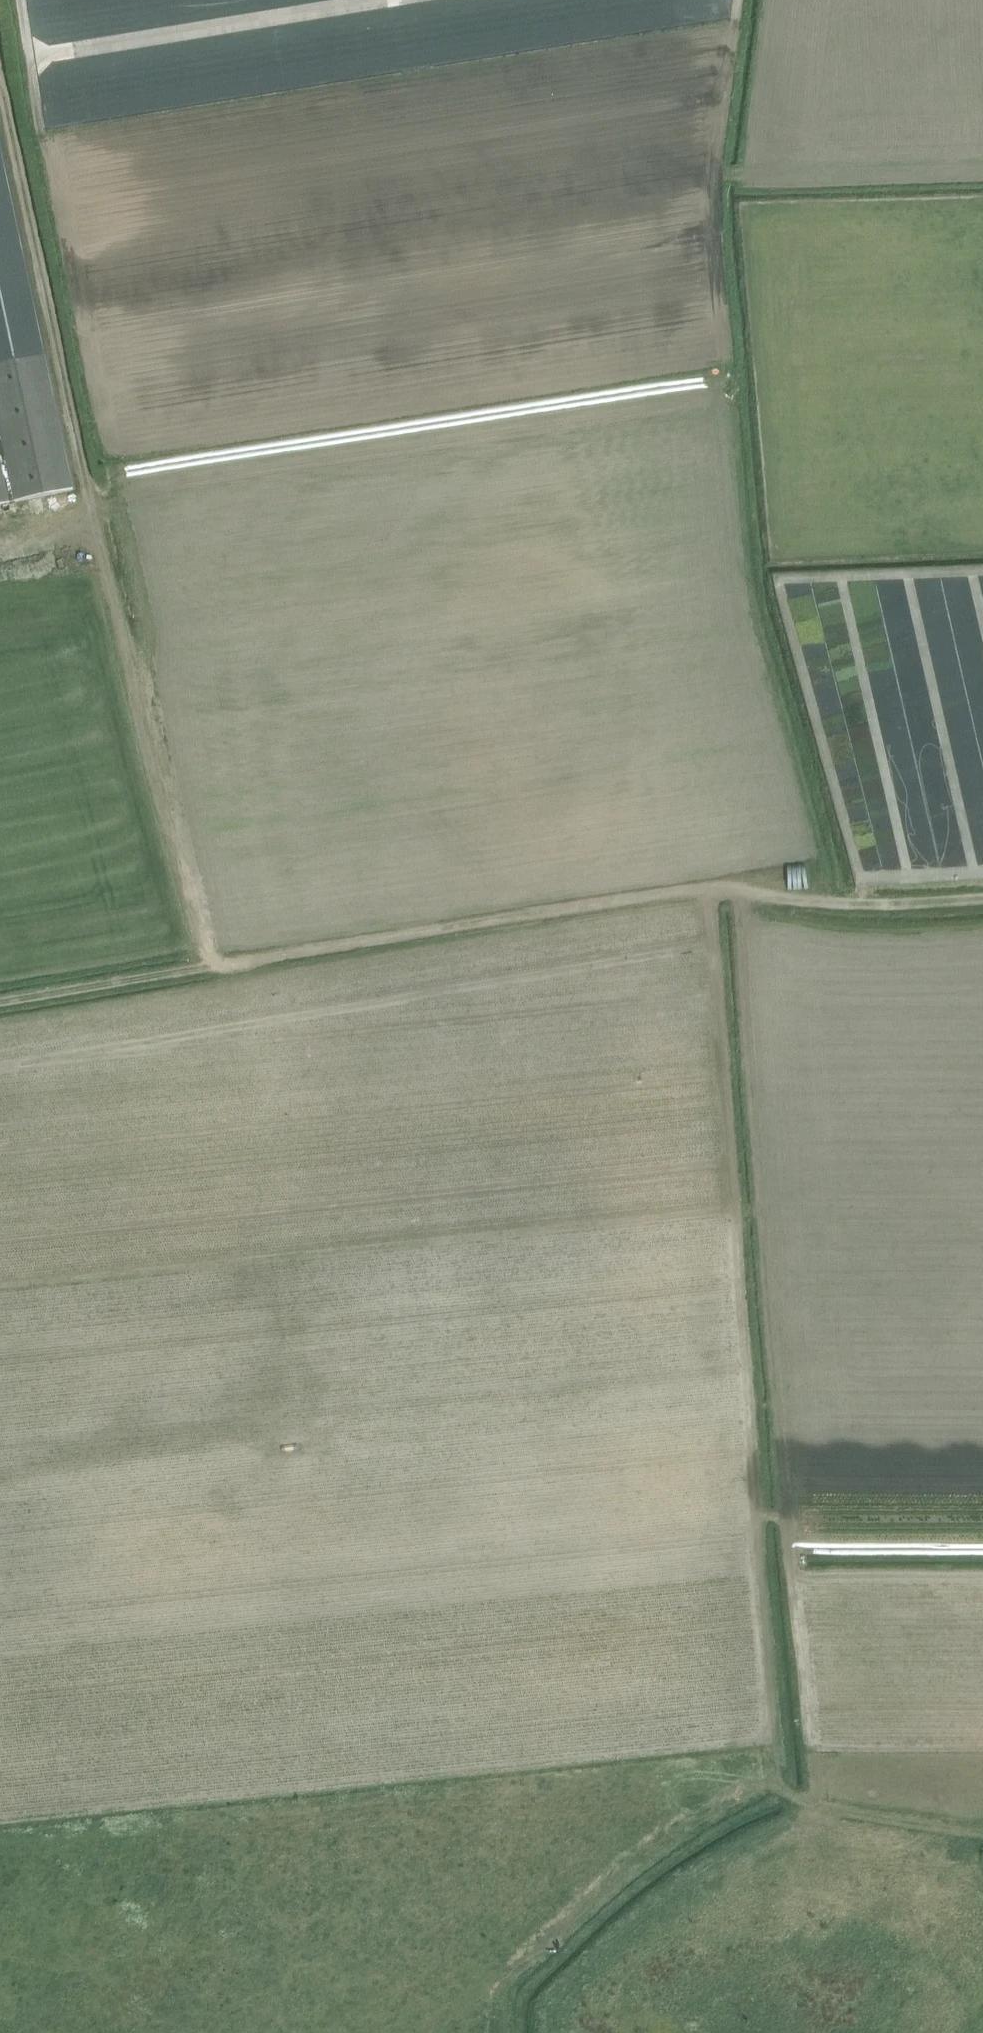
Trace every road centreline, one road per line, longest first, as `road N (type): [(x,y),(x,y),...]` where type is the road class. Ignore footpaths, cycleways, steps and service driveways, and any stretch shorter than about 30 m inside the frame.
road 1 (track): [(0,1001),(652,895),(982,900)]
road 2 (track): [(738,0),(715,205),(731,369)]

